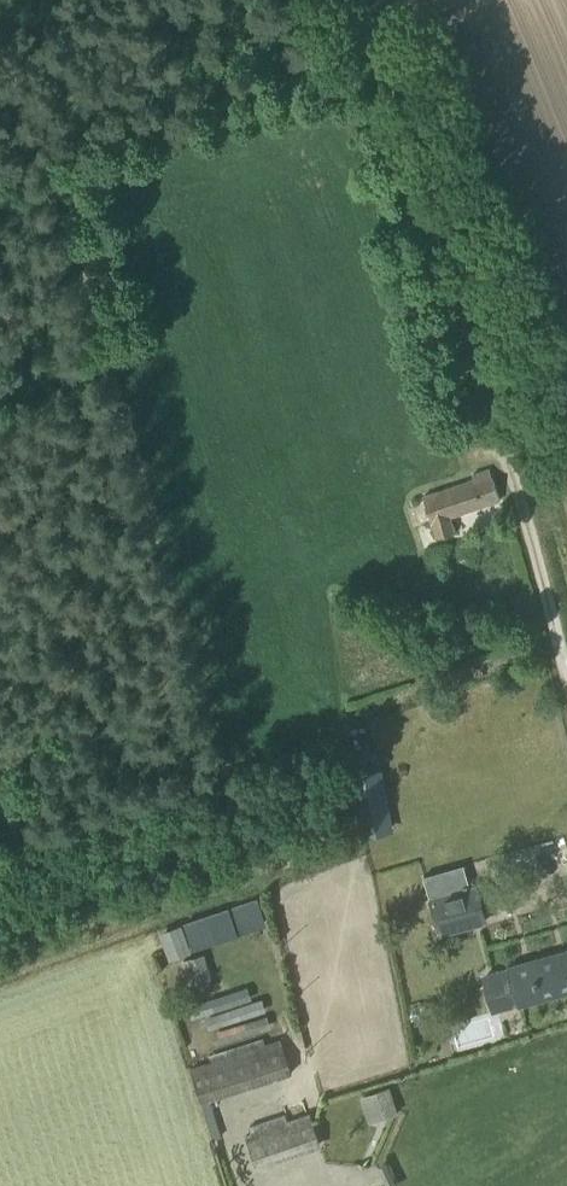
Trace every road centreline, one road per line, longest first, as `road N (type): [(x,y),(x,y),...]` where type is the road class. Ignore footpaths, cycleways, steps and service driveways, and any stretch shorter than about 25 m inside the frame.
road 1 (track): [(360,0),(566,666)]

